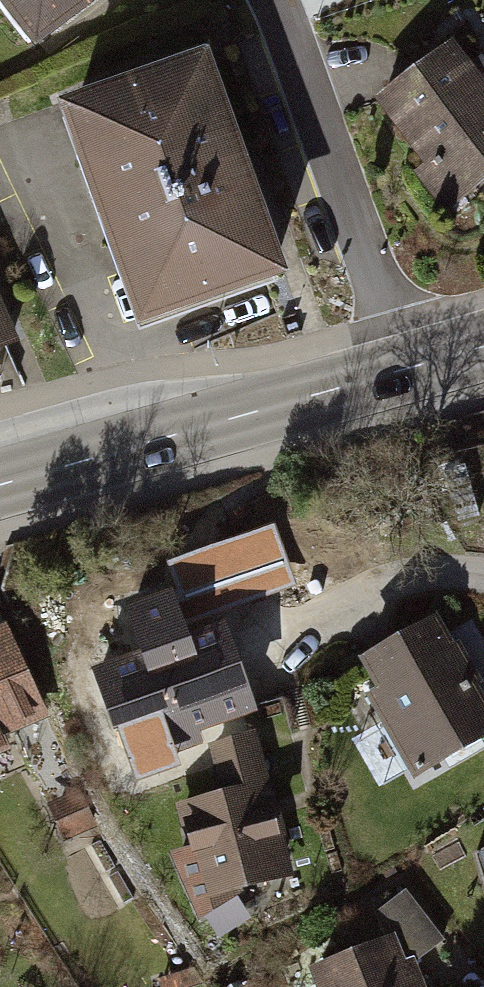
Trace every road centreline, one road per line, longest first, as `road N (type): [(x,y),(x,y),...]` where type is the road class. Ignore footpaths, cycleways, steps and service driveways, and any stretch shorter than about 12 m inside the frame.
road 1 (secondary): [(408,370),(0,485)]
road 2 (residential): [(408,370),(262,0)]

